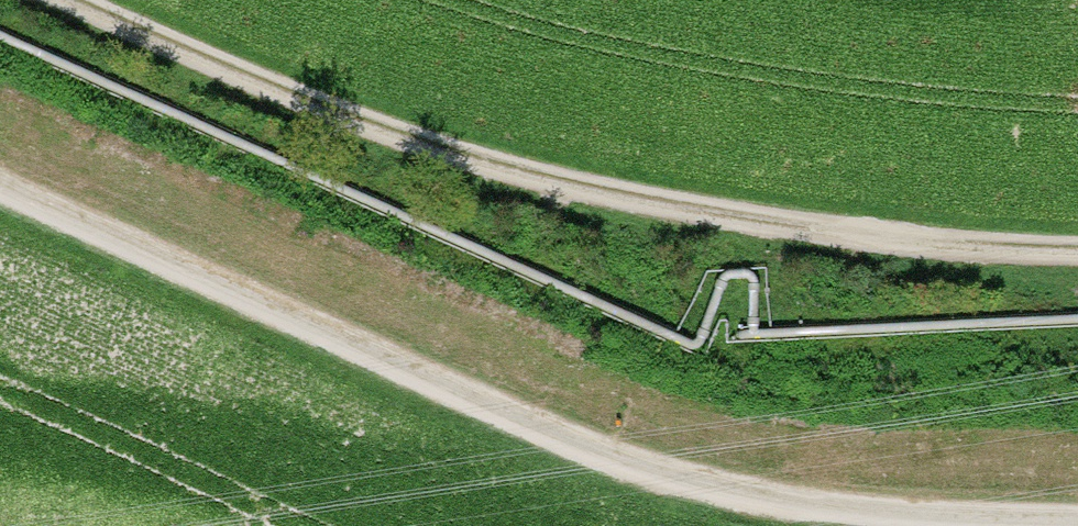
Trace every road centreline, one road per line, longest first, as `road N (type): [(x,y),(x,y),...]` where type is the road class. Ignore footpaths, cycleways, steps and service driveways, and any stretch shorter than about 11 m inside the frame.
road 1 (track): [(18,0),(287,122),(685,236),(1077,256)]
road 2 (track): [(0,190),(496,414),(653,473),(830,512),(988,525)]

